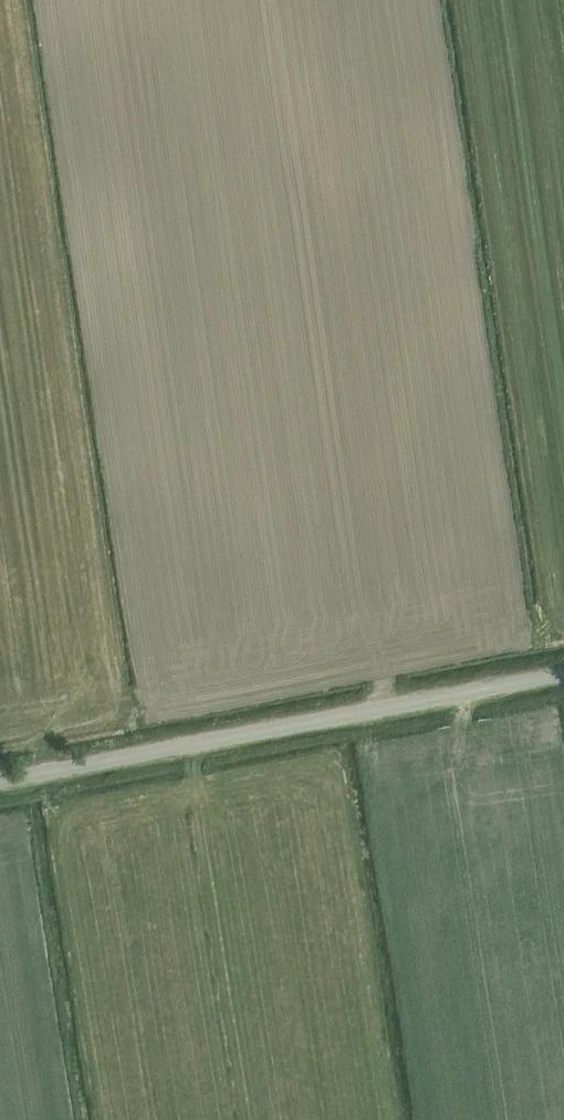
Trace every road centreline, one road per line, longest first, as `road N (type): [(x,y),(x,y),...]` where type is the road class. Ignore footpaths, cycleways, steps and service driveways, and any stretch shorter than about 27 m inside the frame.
road 1 (unclassified): [(0,780),(563,673)]

